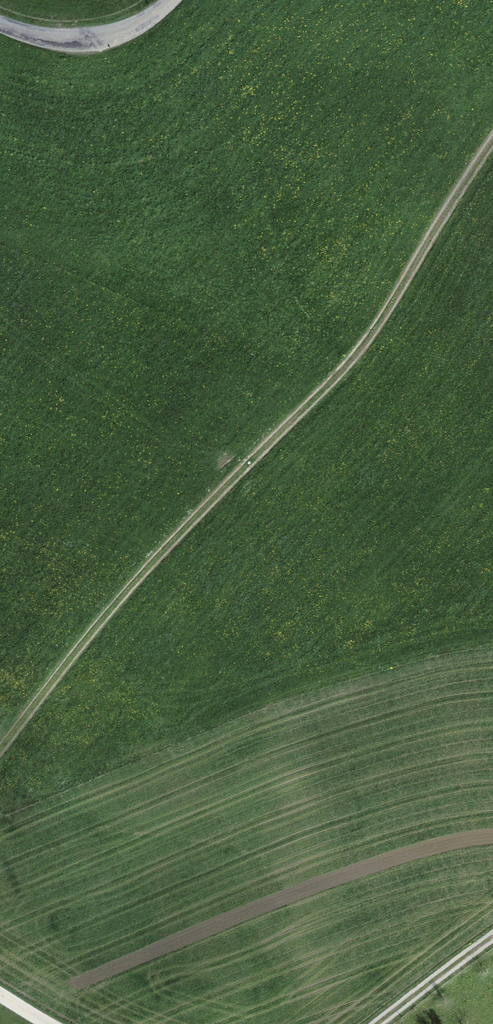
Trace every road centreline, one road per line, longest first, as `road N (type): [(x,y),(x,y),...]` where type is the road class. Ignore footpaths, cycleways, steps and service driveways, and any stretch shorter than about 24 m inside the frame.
road 1 (track): [(492,141),(355,358),(113,609),(0,756)]
road 2 (unclassified): [(0,29),(41,44),(96,45),(149,23),(176,0)]
road 3 (track): [(382,1023),(492,941)]

